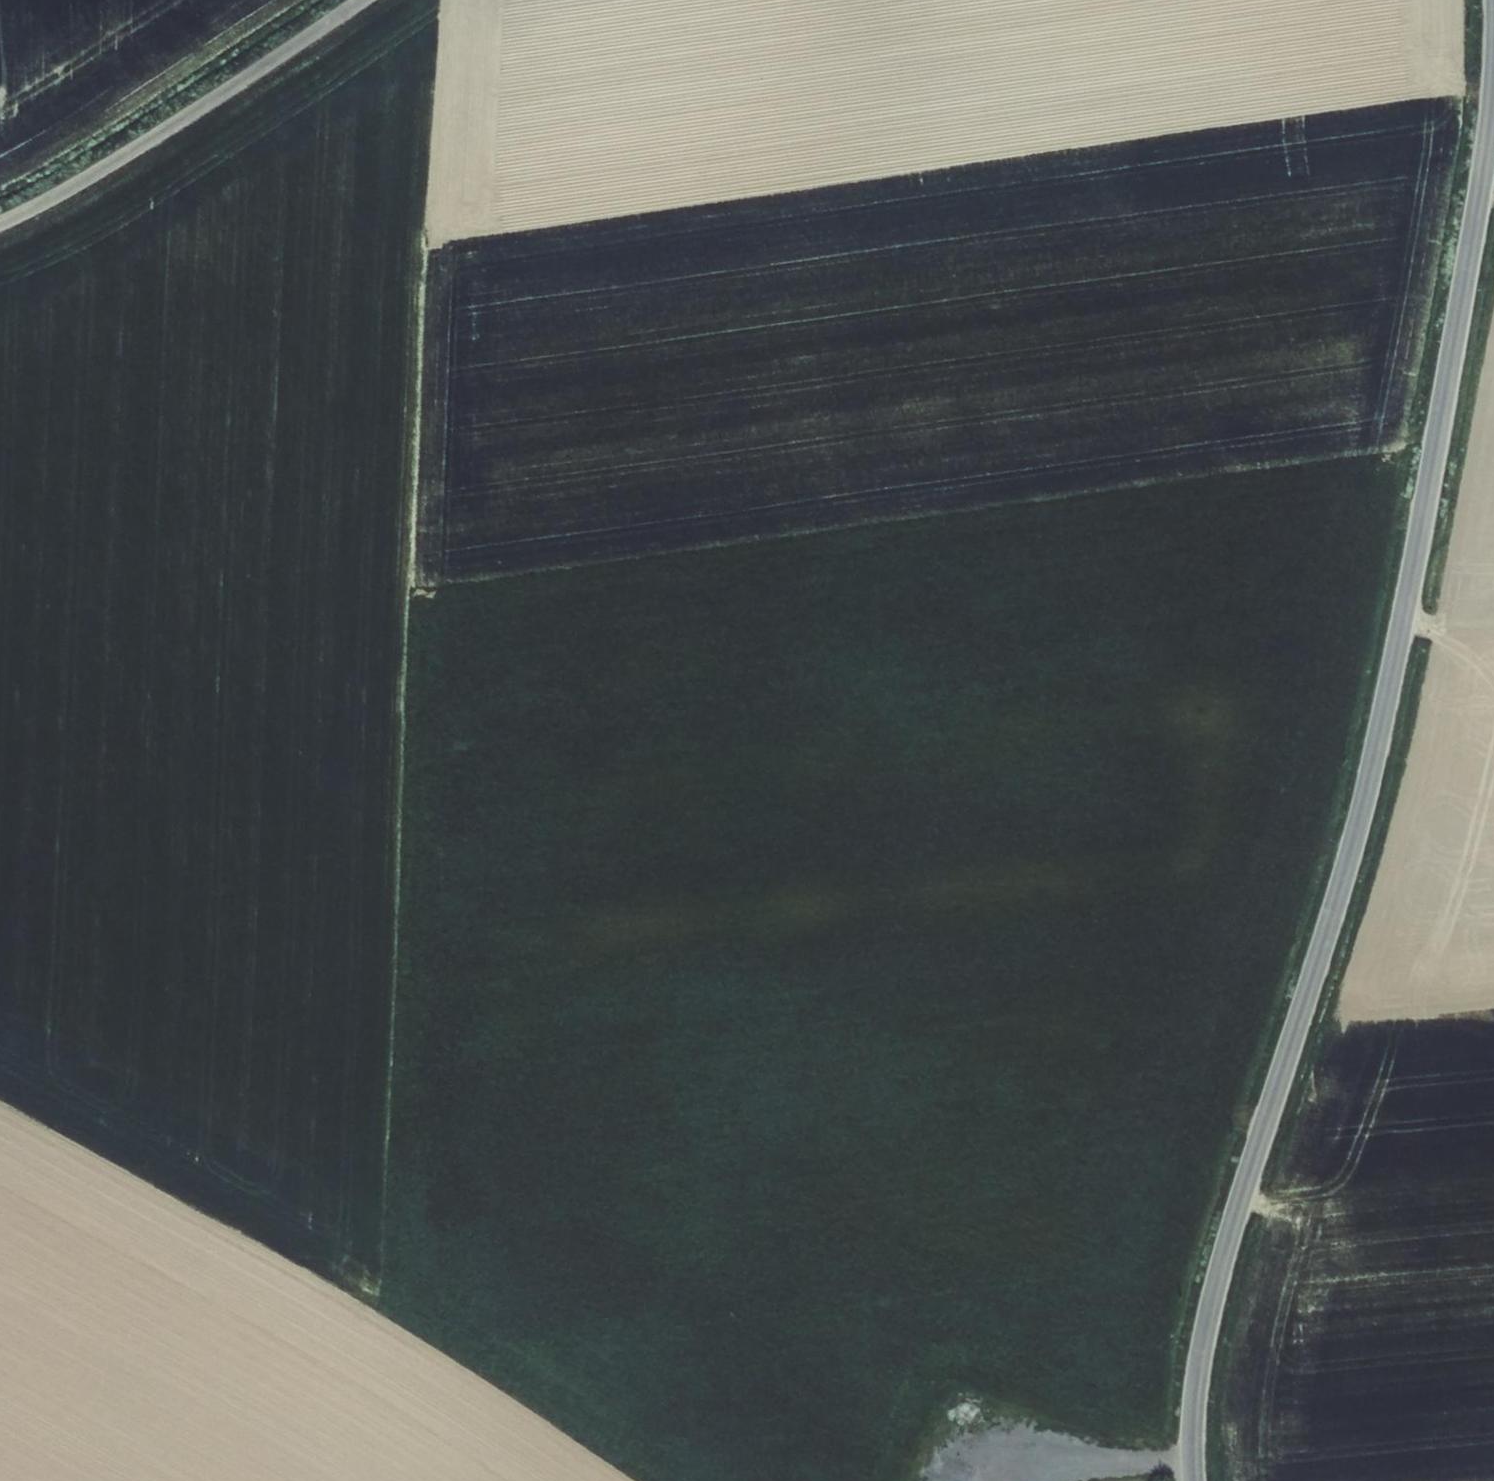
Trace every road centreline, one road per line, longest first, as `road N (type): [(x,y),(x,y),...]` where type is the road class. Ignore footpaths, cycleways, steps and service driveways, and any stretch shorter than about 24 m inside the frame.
road 1 (tertiary): [(1193,1480),(1194,1399),(1210,1303),(1379,740),(1493,102)]
road 2 (track): [(362,0),(0,227)]

